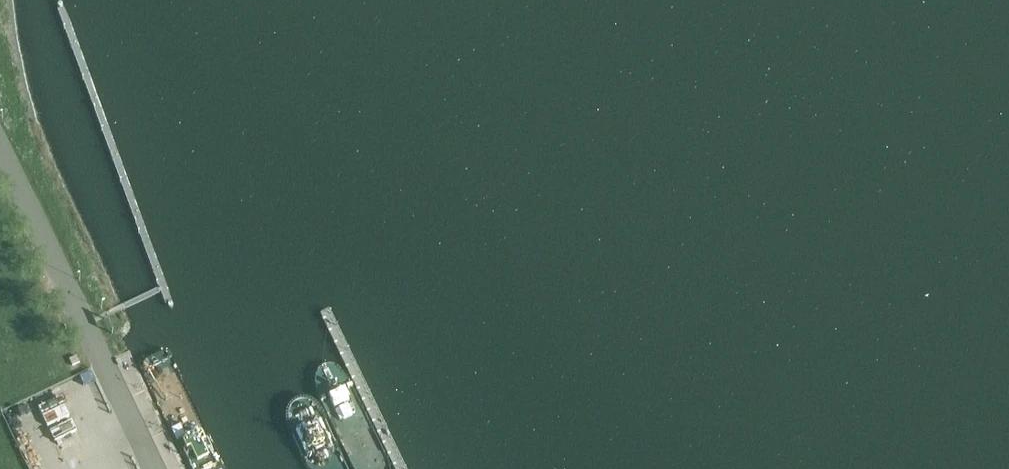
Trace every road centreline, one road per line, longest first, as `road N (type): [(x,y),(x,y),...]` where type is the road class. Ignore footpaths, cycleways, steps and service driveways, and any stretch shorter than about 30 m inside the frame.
road 1 (residential): [(0,151),(153,468)]

